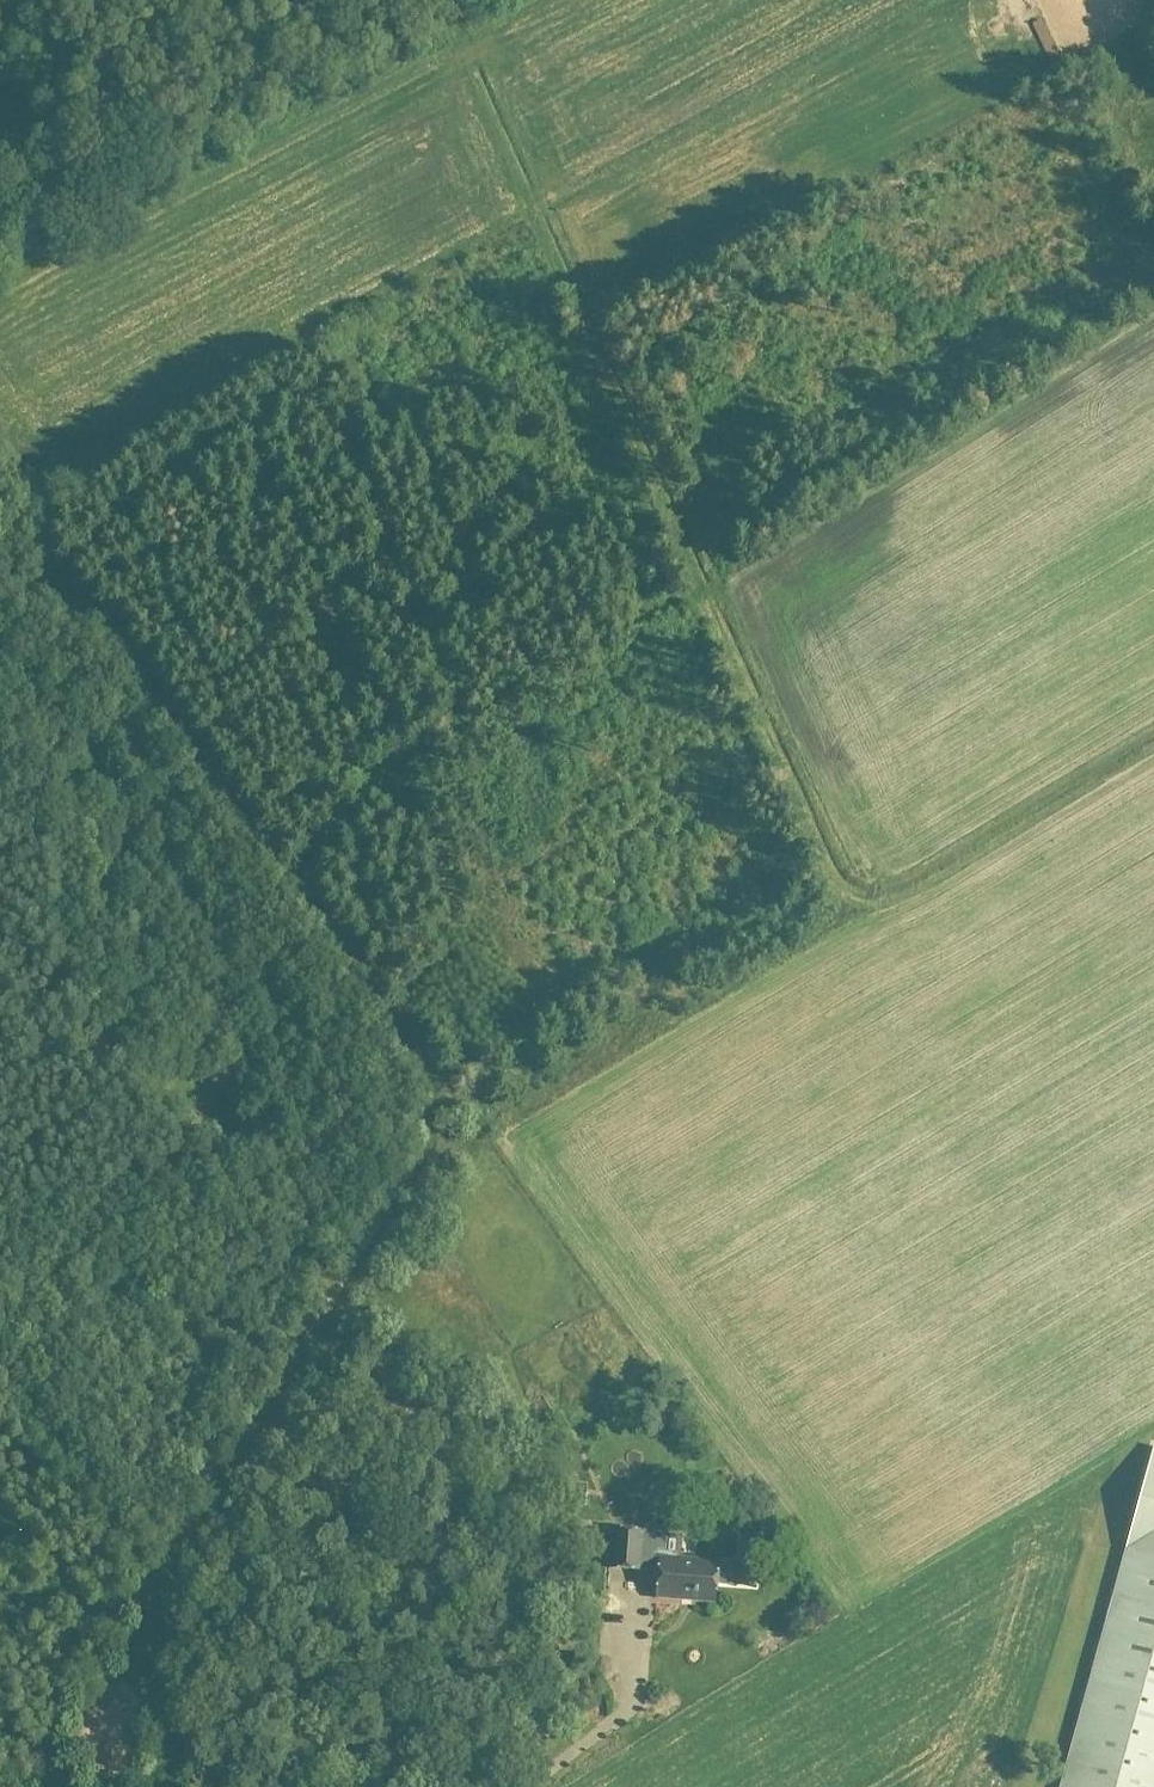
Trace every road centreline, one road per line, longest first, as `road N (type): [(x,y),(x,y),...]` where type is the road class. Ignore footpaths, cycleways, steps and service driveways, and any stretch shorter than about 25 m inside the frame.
road 1 (track): [(165,1578),(146,1666),(102,1786)]

